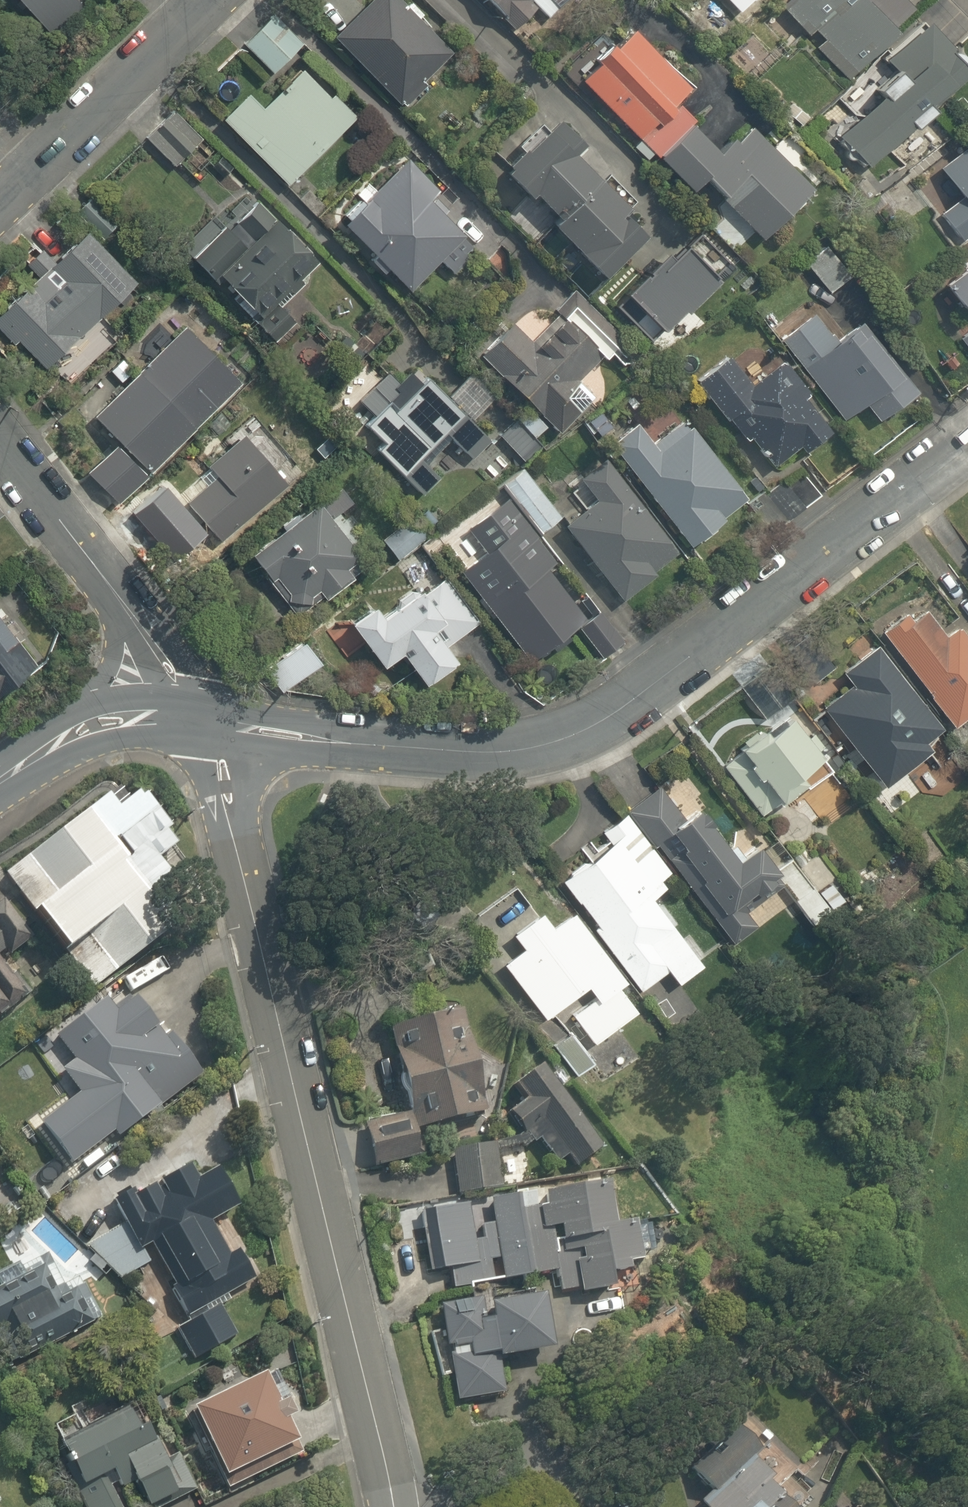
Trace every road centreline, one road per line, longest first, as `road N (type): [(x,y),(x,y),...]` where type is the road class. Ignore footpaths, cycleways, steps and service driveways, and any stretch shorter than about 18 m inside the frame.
road 1 (residential): [(195,743),(508,759),(583,734),(967,462)]
road 2 (residential): [(195,743),(399,1506)]
road 3 (residential): [(0,466),(159,705),(195,743)]
road 4 (residential): [(209,0),(0,205)]
road 5 (residential): [(0,794),(100,734),(195,743)]
road 6 (unclassified): [(567,1454),(448,1506)]

